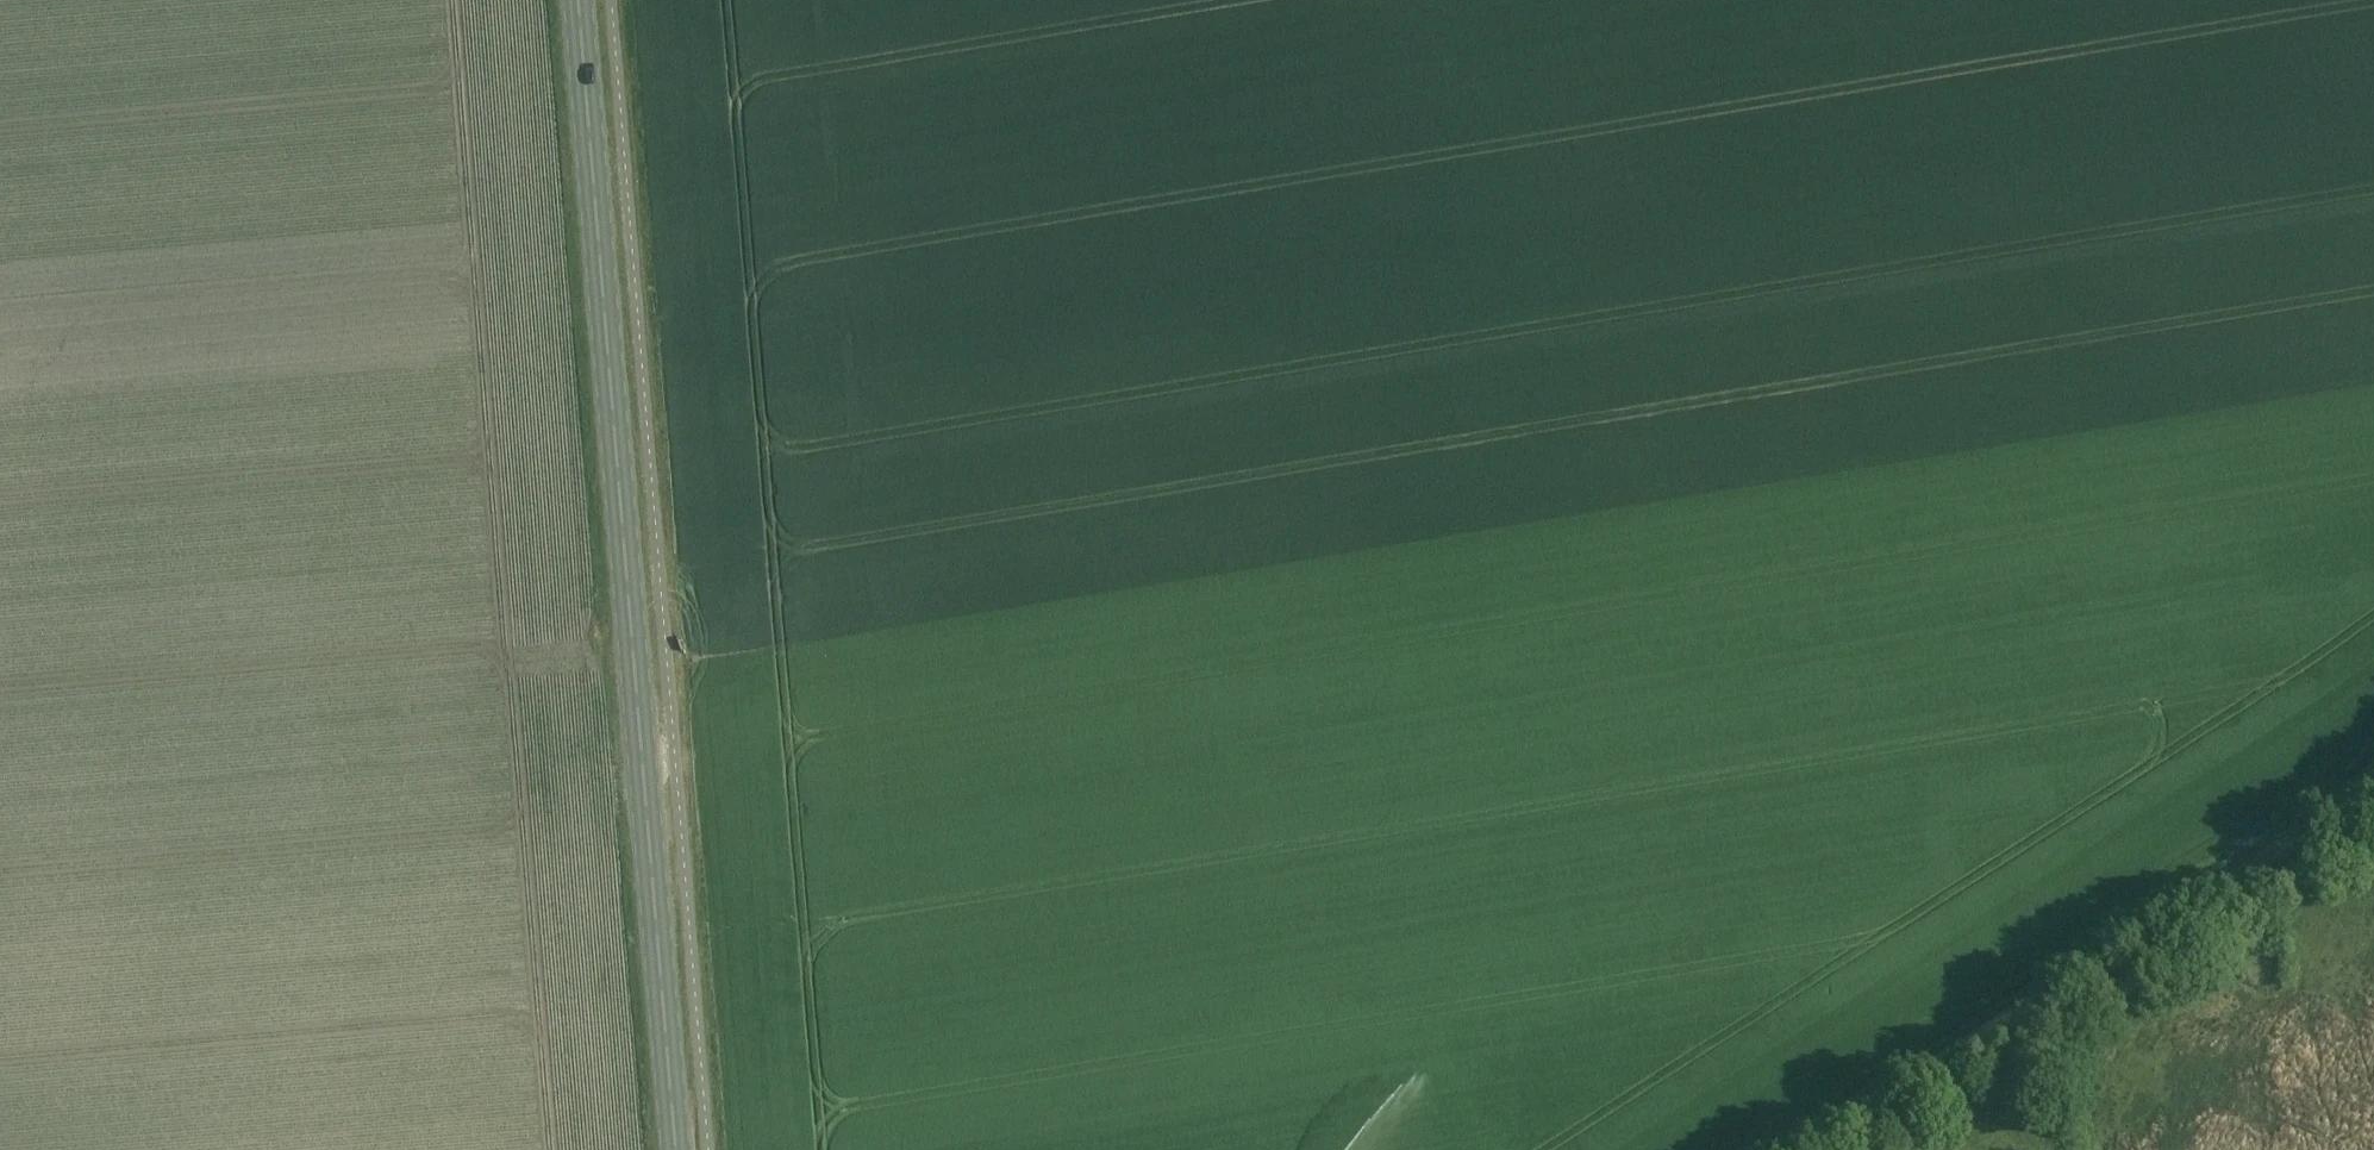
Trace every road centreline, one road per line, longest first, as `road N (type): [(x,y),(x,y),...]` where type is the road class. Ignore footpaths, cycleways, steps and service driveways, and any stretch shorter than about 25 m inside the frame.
road 1 (secondary): [(680,1149),(584,0)]
road 2 (track): [(1804,1149),(2373,788)]

